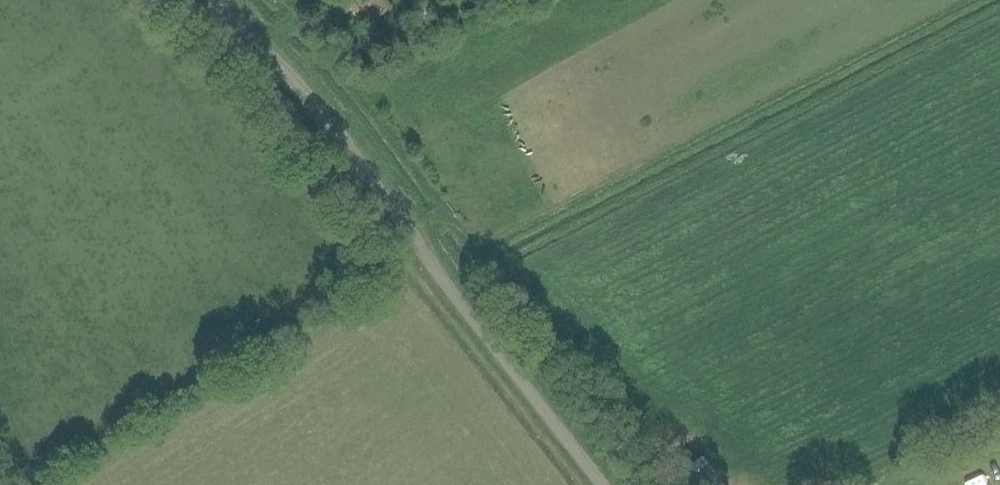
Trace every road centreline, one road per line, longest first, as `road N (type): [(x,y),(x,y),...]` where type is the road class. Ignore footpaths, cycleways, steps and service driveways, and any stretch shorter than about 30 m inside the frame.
road 1 (unclassified): [(606,484),(327,121),(216,0)]

